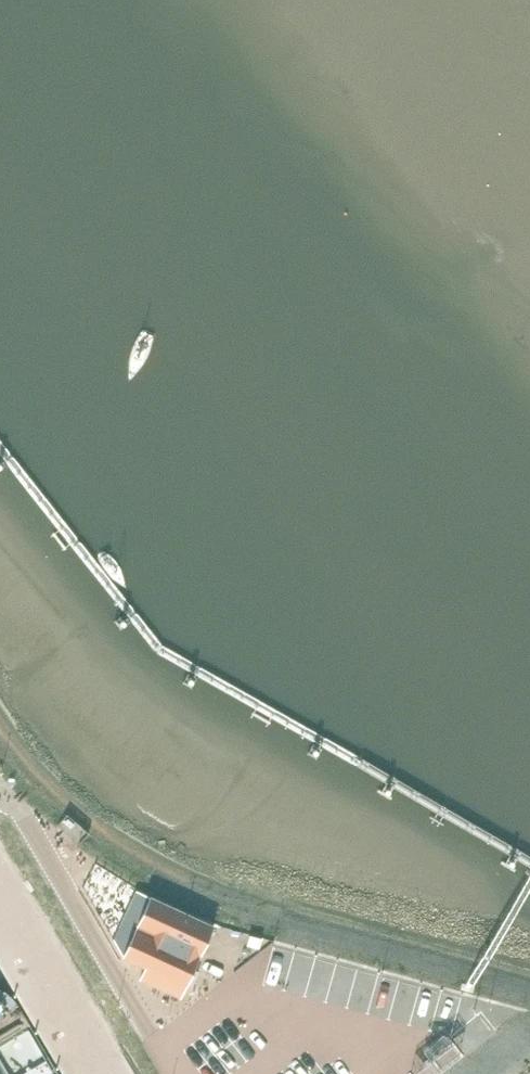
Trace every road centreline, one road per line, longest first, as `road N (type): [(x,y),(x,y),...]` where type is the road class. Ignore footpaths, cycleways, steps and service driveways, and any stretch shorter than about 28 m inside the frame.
road 1 (unclassified): [(176,1073),(17,810)]

